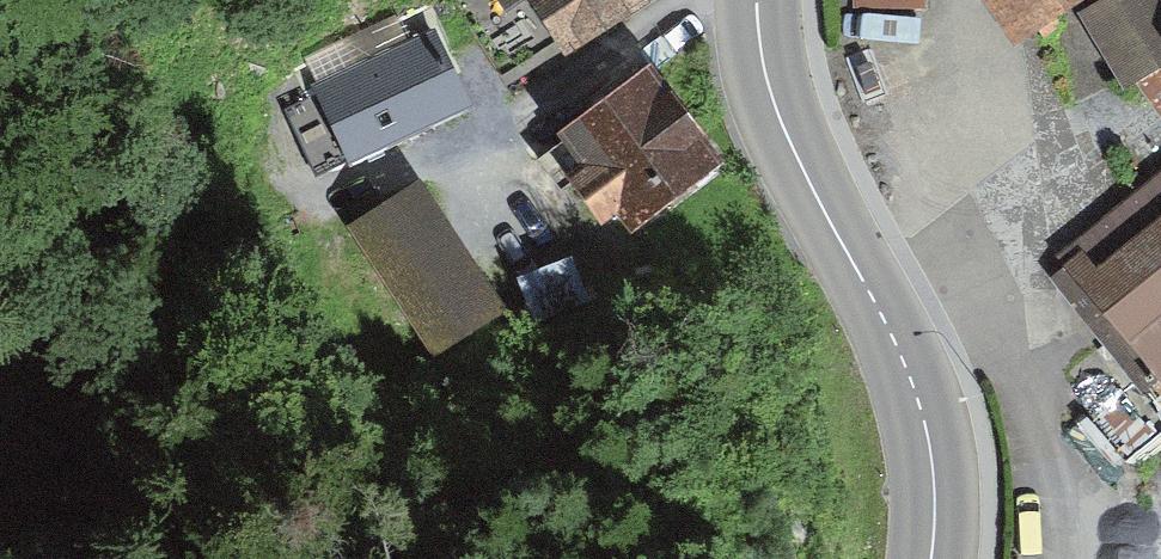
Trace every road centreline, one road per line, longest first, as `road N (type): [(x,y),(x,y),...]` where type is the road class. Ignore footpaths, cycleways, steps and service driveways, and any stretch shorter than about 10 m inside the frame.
road 1 (tertiary): [(757,0),(762,55),(786,133),(905,360),(928,428),(935,485),(931,558)]

